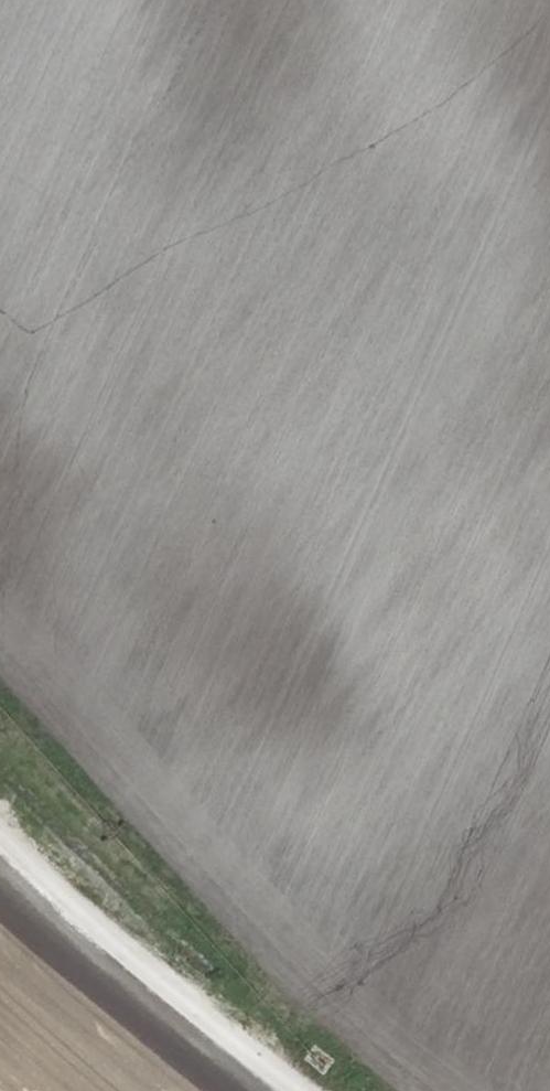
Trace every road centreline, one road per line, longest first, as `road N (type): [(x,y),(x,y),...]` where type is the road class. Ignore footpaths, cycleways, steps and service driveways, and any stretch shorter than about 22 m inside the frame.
road 1 (track): [(310,1090),(96,930),(0,821)]

